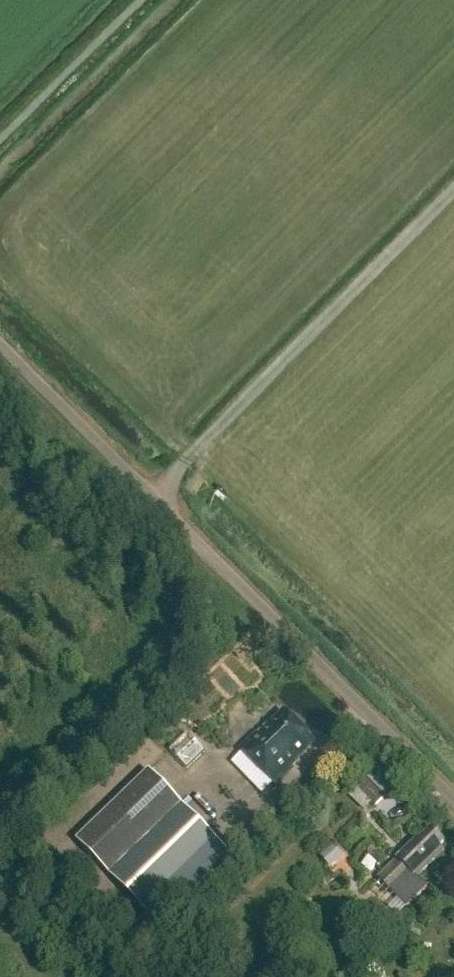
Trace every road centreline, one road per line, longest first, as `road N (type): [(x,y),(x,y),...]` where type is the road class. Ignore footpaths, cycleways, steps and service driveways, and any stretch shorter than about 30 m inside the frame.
road 1 (unclassified): [(453,803),(0,344)]
road 2 (track): [(153,501),(453,194)]

